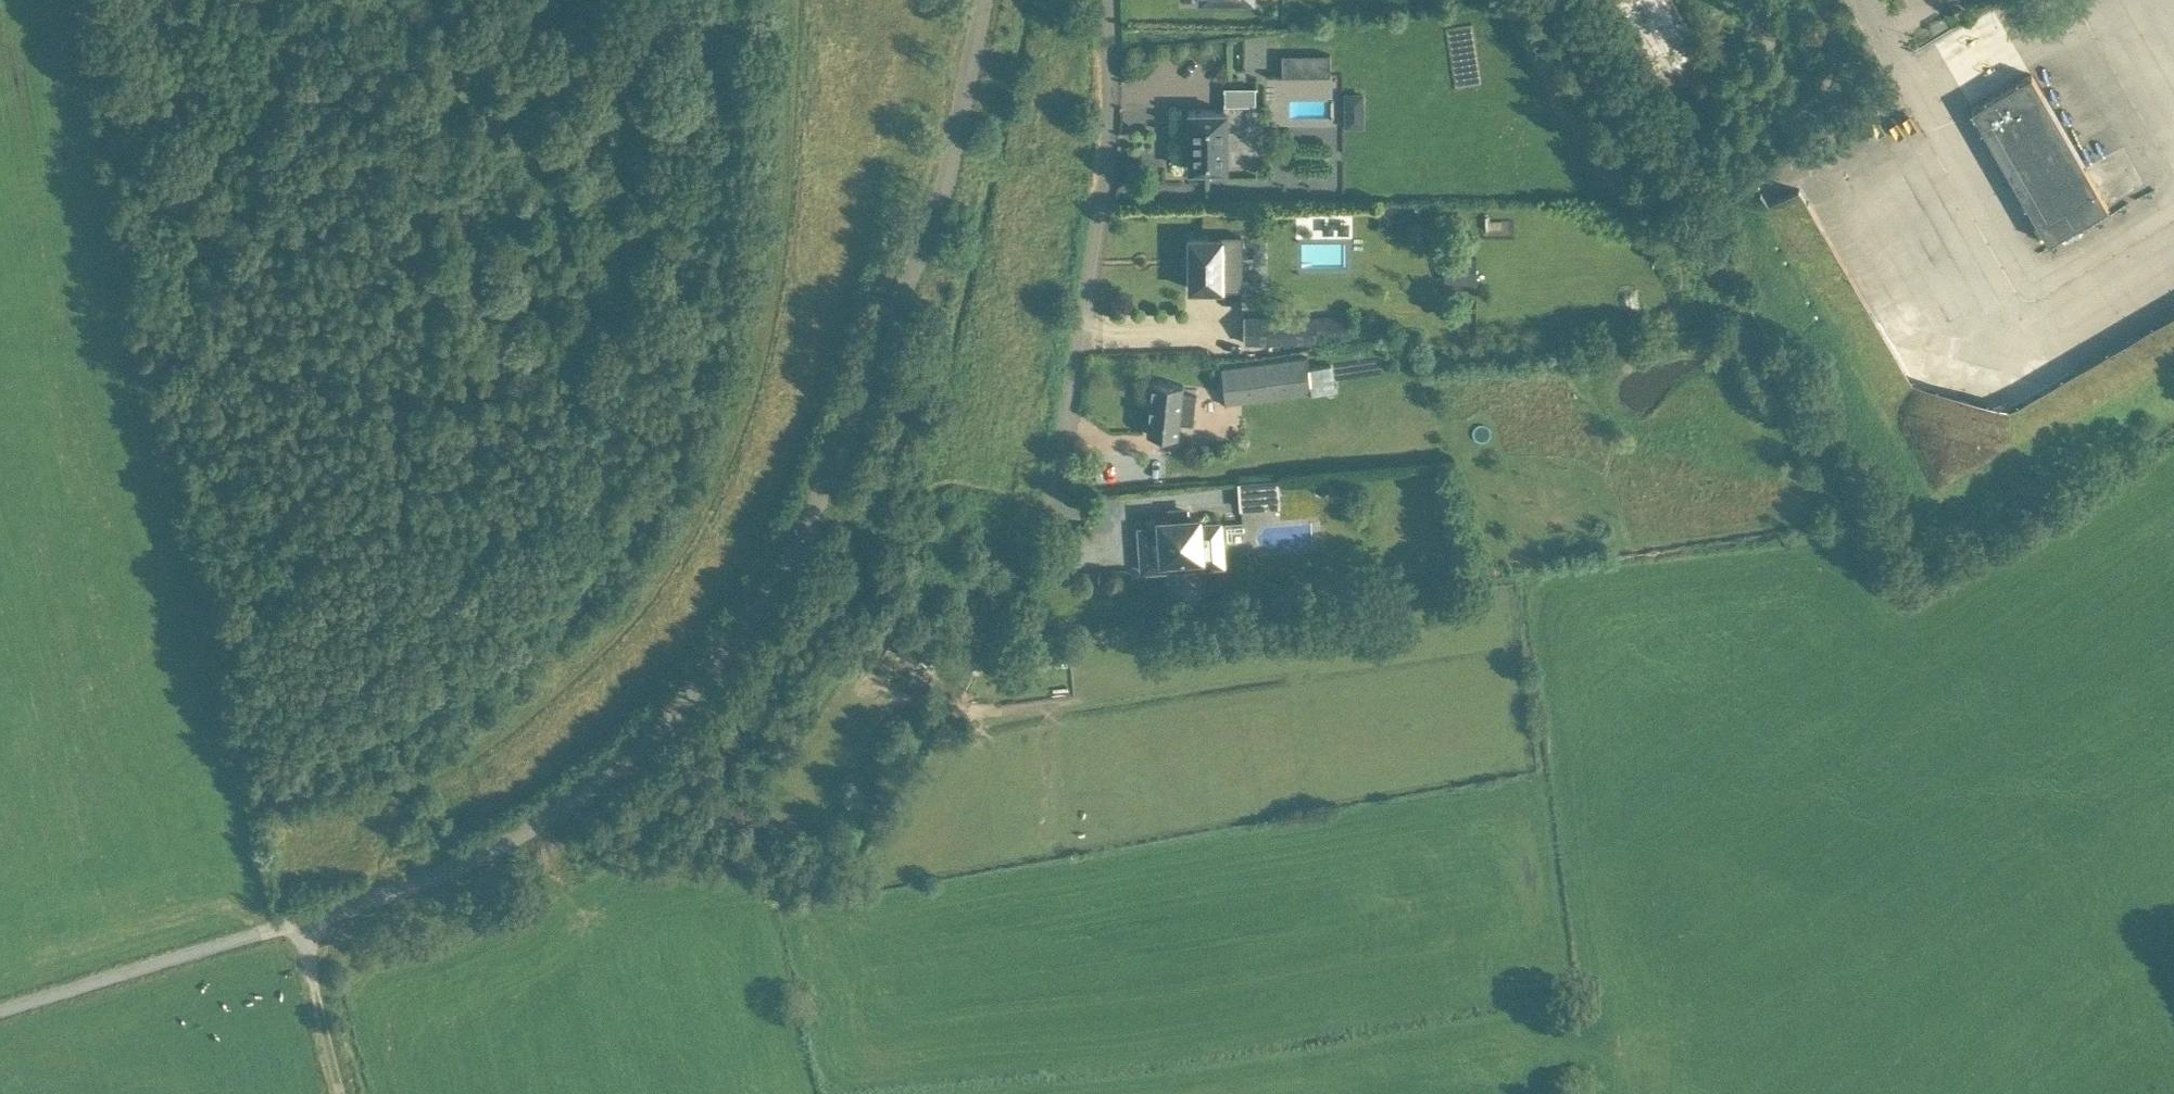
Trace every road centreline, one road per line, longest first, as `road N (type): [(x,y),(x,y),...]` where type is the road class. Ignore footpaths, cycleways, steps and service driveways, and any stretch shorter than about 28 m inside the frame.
road 1 (unclassified): [(301,923),(454,872),(533,829),(613,774),(718,659),(796,544),(928,230),(983,0)]
road 2 (unclassified): [(1000,642),(1055,506),(1086,352),(1108,163),(1114,0)]
road 3 (track): [(339,1093),(301,923)]

